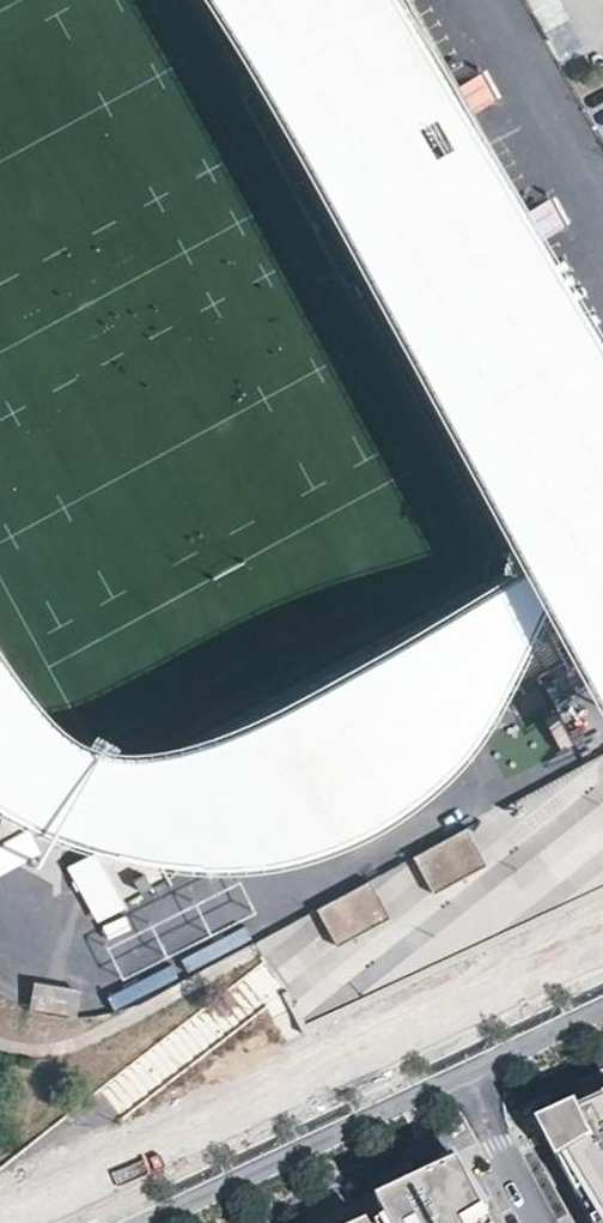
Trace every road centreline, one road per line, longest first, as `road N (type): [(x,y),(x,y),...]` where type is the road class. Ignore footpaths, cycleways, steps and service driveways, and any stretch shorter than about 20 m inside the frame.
road 1 (residential): [(154,1222),(466,1076)]
road 2 (residential): [(466,1076),(547,1222)]
road 3 (residential): [(466,1076),(602,1011)]

